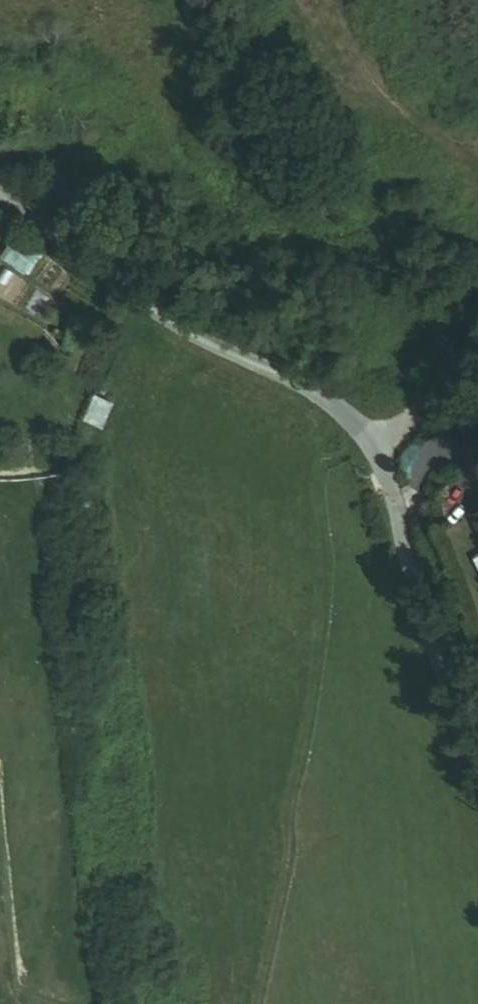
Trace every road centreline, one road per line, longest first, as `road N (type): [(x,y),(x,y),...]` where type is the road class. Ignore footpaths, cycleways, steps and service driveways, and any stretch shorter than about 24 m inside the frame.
road 1 (unclassified): [(0,202),(188,335),(371,441),(477,792)]
road 2 (track): [(295,1003),(340,594),(338,482),(371,441),(477,363)]

